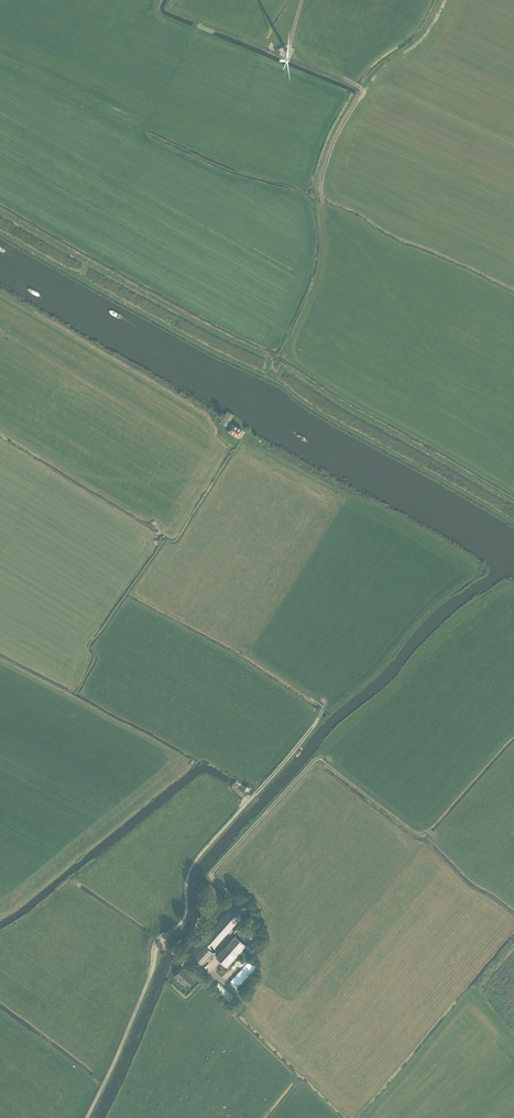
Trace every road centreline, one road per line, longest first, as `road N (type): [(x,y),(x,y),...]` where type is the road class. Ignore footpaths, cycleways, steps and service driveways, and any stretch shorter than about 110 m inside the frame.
road 1 (track): [(234,439),(177,528),(154,536),(0,446)]

